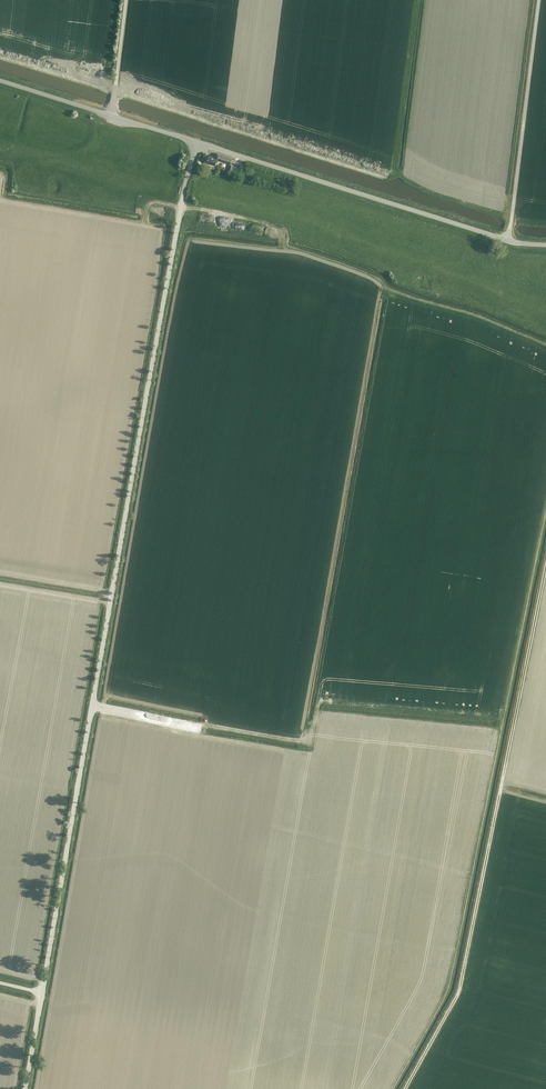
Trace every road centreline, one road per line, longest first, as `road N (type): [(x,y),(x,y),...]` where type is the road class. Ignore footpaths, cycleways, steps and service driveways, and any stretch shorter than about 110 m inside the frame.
road 1 (unclassified): [(25,1088),(196,142)]
road 2 (track): [(545,568),(459,992),(405,1088)]
road 3 (unclassified): [(545,245),(507,240),(196,142)]

